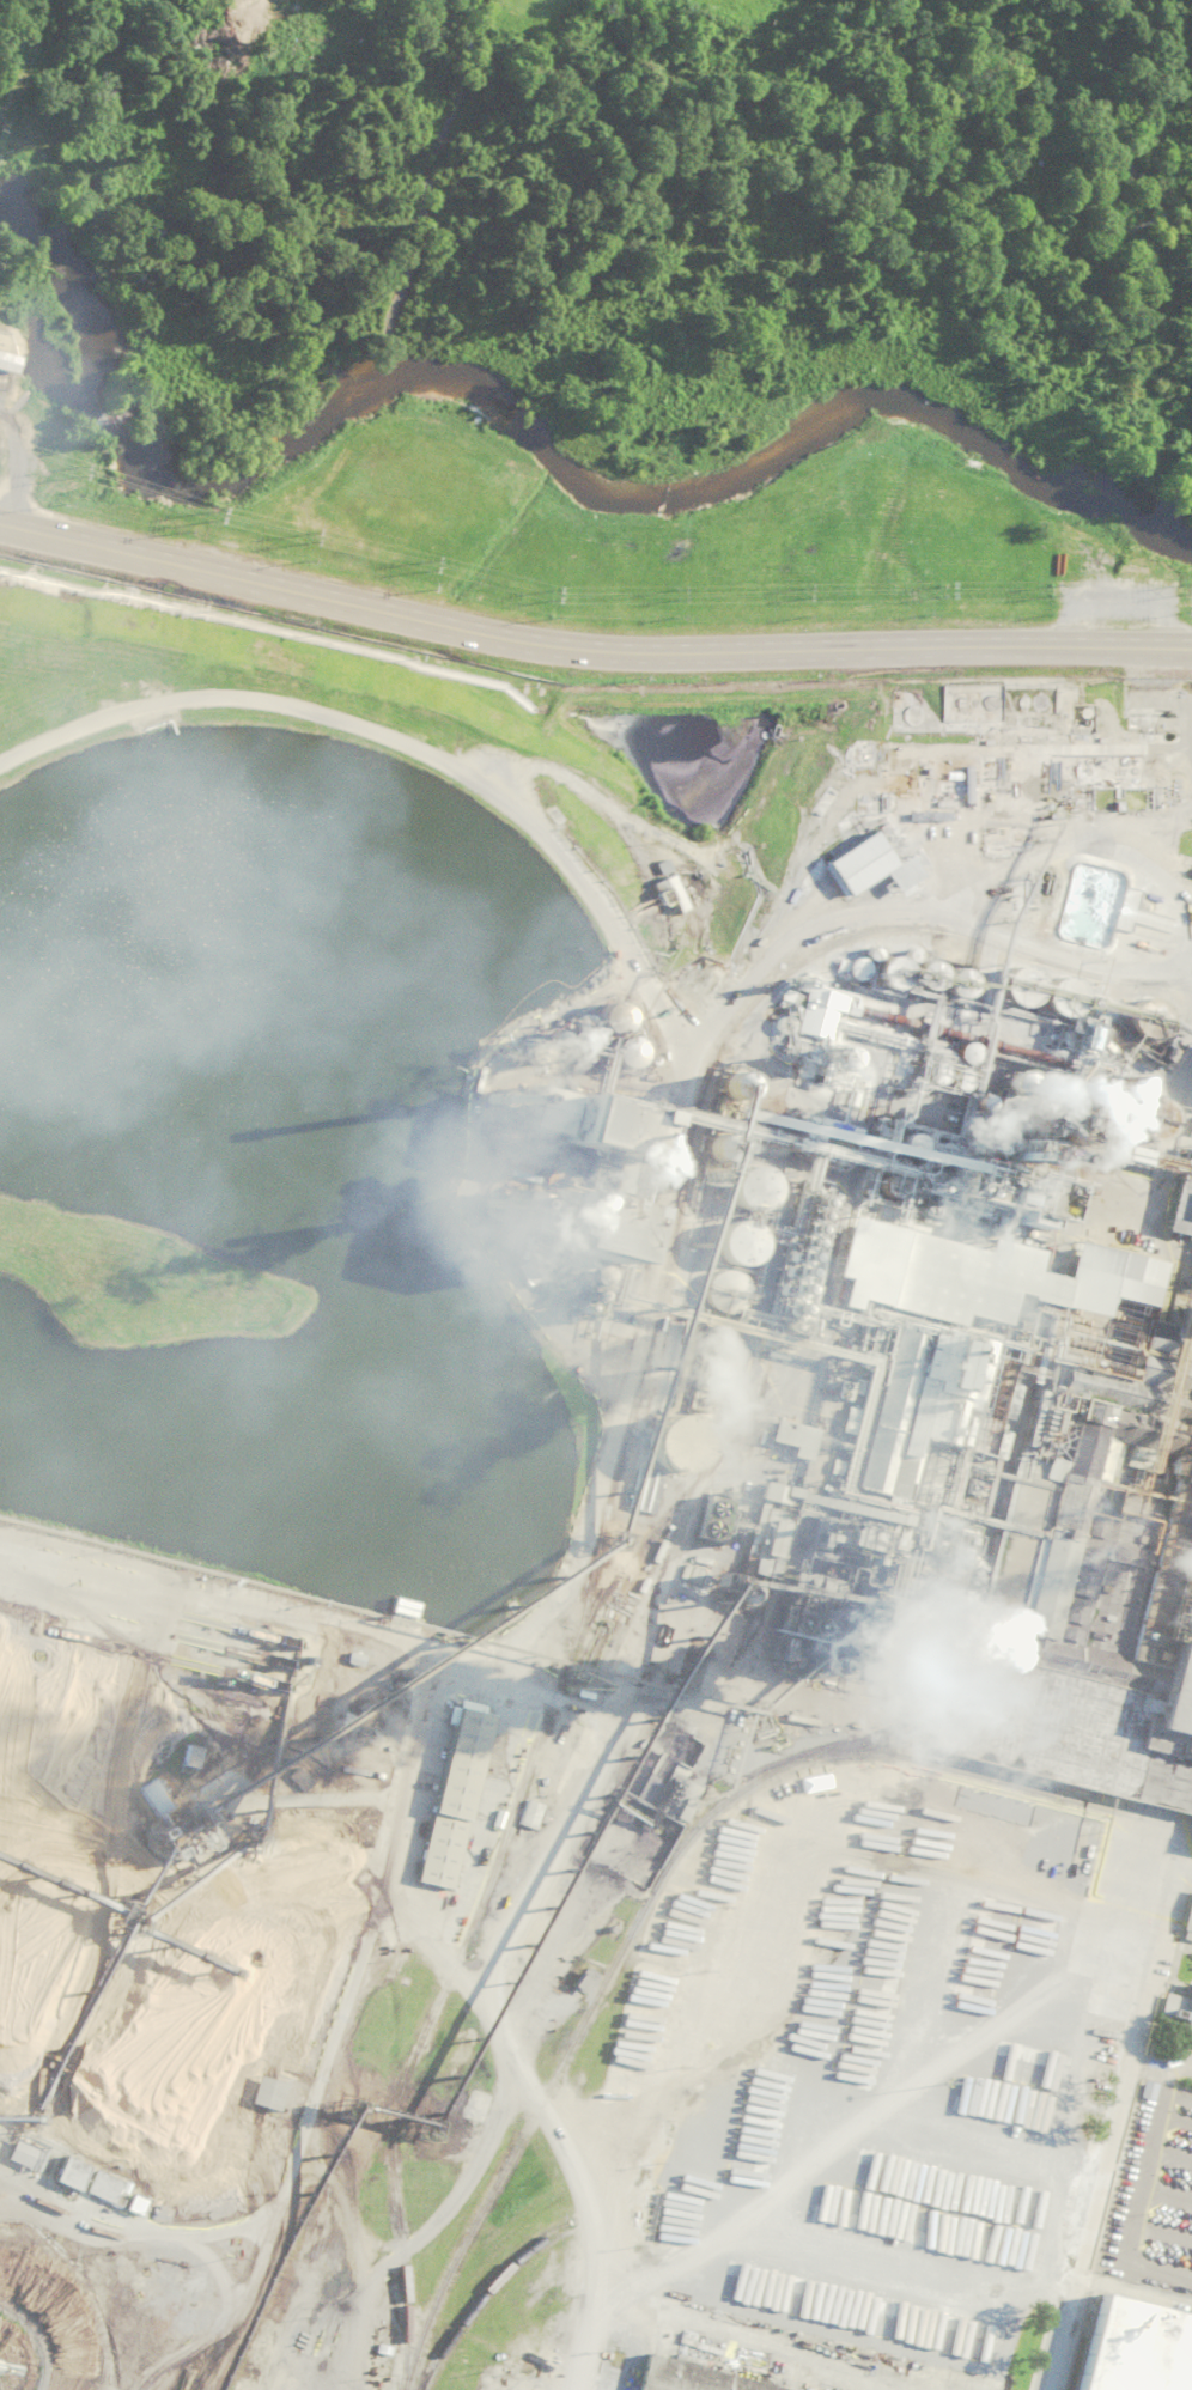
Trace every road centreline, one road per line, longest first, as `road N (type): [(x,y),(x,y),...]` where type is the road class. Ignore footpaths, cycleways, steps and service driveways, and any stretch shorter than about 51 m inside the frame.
road 1 (primary): [(0,524),(474,634),(615,653),(1191,643)]
road 2 (residential): [(1050,2389),(1175,1861)]
road 3 (residential): [(1191,2320),(1077,2285)]

